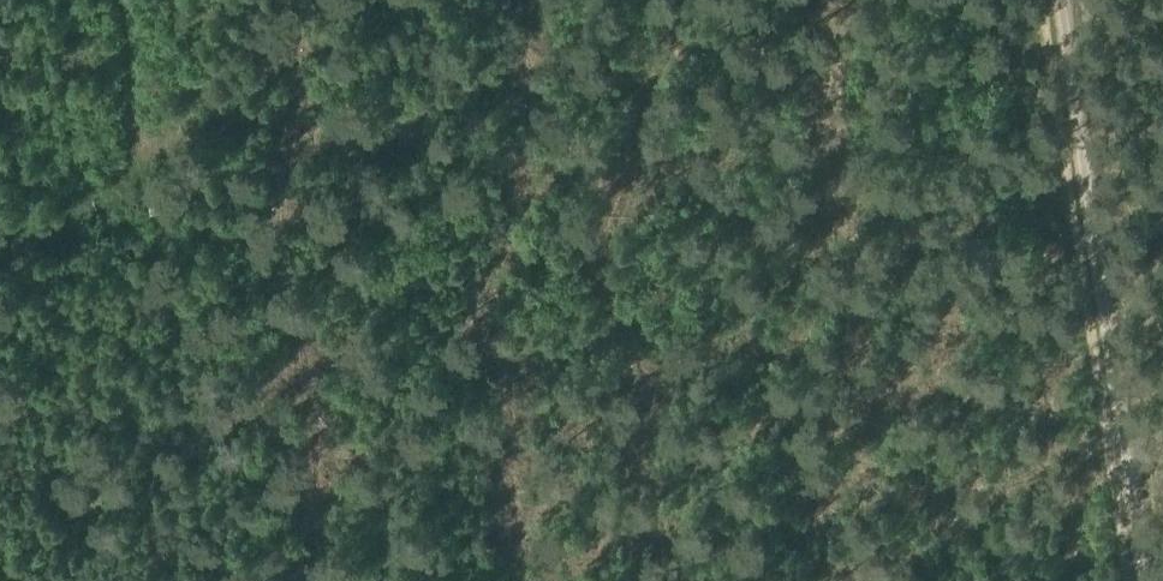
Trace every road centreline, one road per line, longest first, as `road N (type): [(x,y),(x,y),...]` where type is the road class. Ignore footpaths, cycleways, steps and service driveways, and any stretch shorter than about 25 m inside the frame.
road 1 (track): [(1059,0),(1151,580)]

